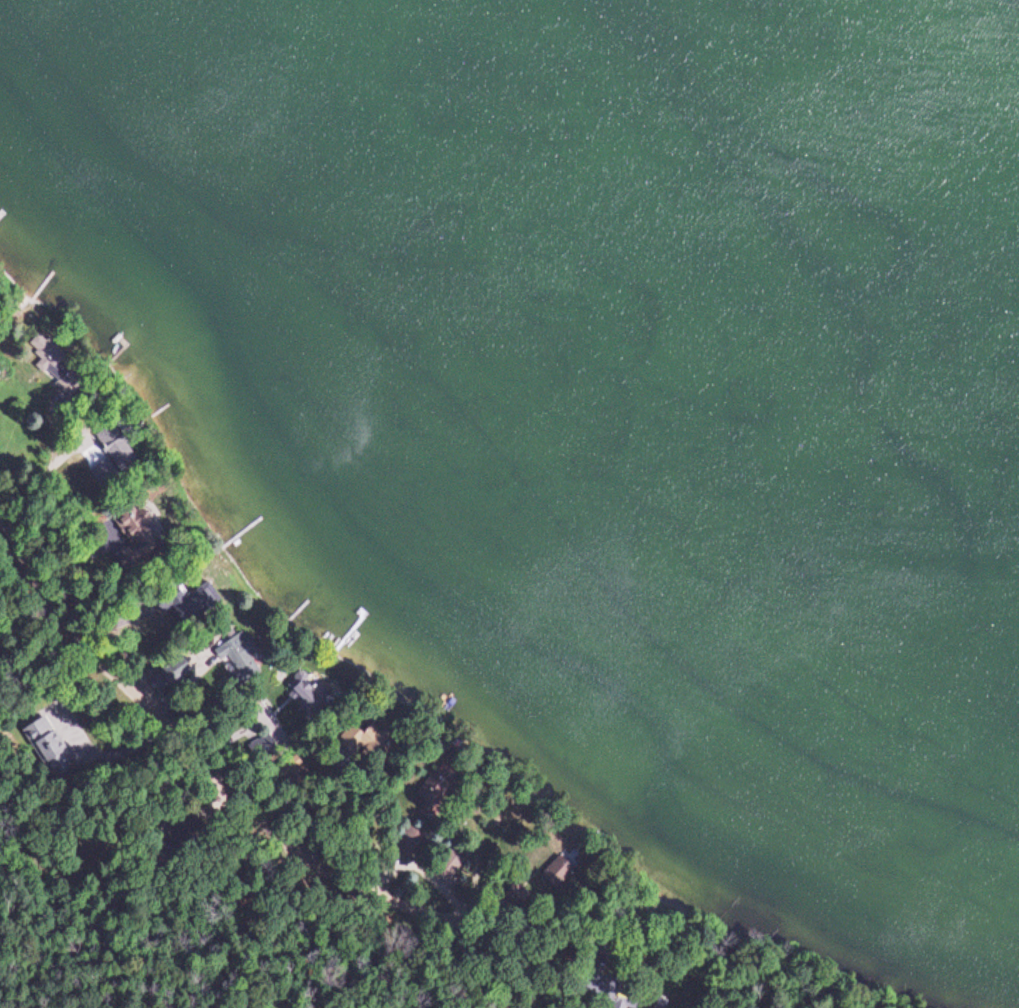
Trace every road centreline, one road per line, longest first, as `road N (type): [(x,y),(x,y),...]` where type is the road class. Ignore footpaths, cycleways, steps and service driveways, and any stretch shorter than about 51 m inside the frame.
road 1 (residential): [(0,516),(138,699),(270,824),(353,885),(420,914),(491,930),(561,933)]

